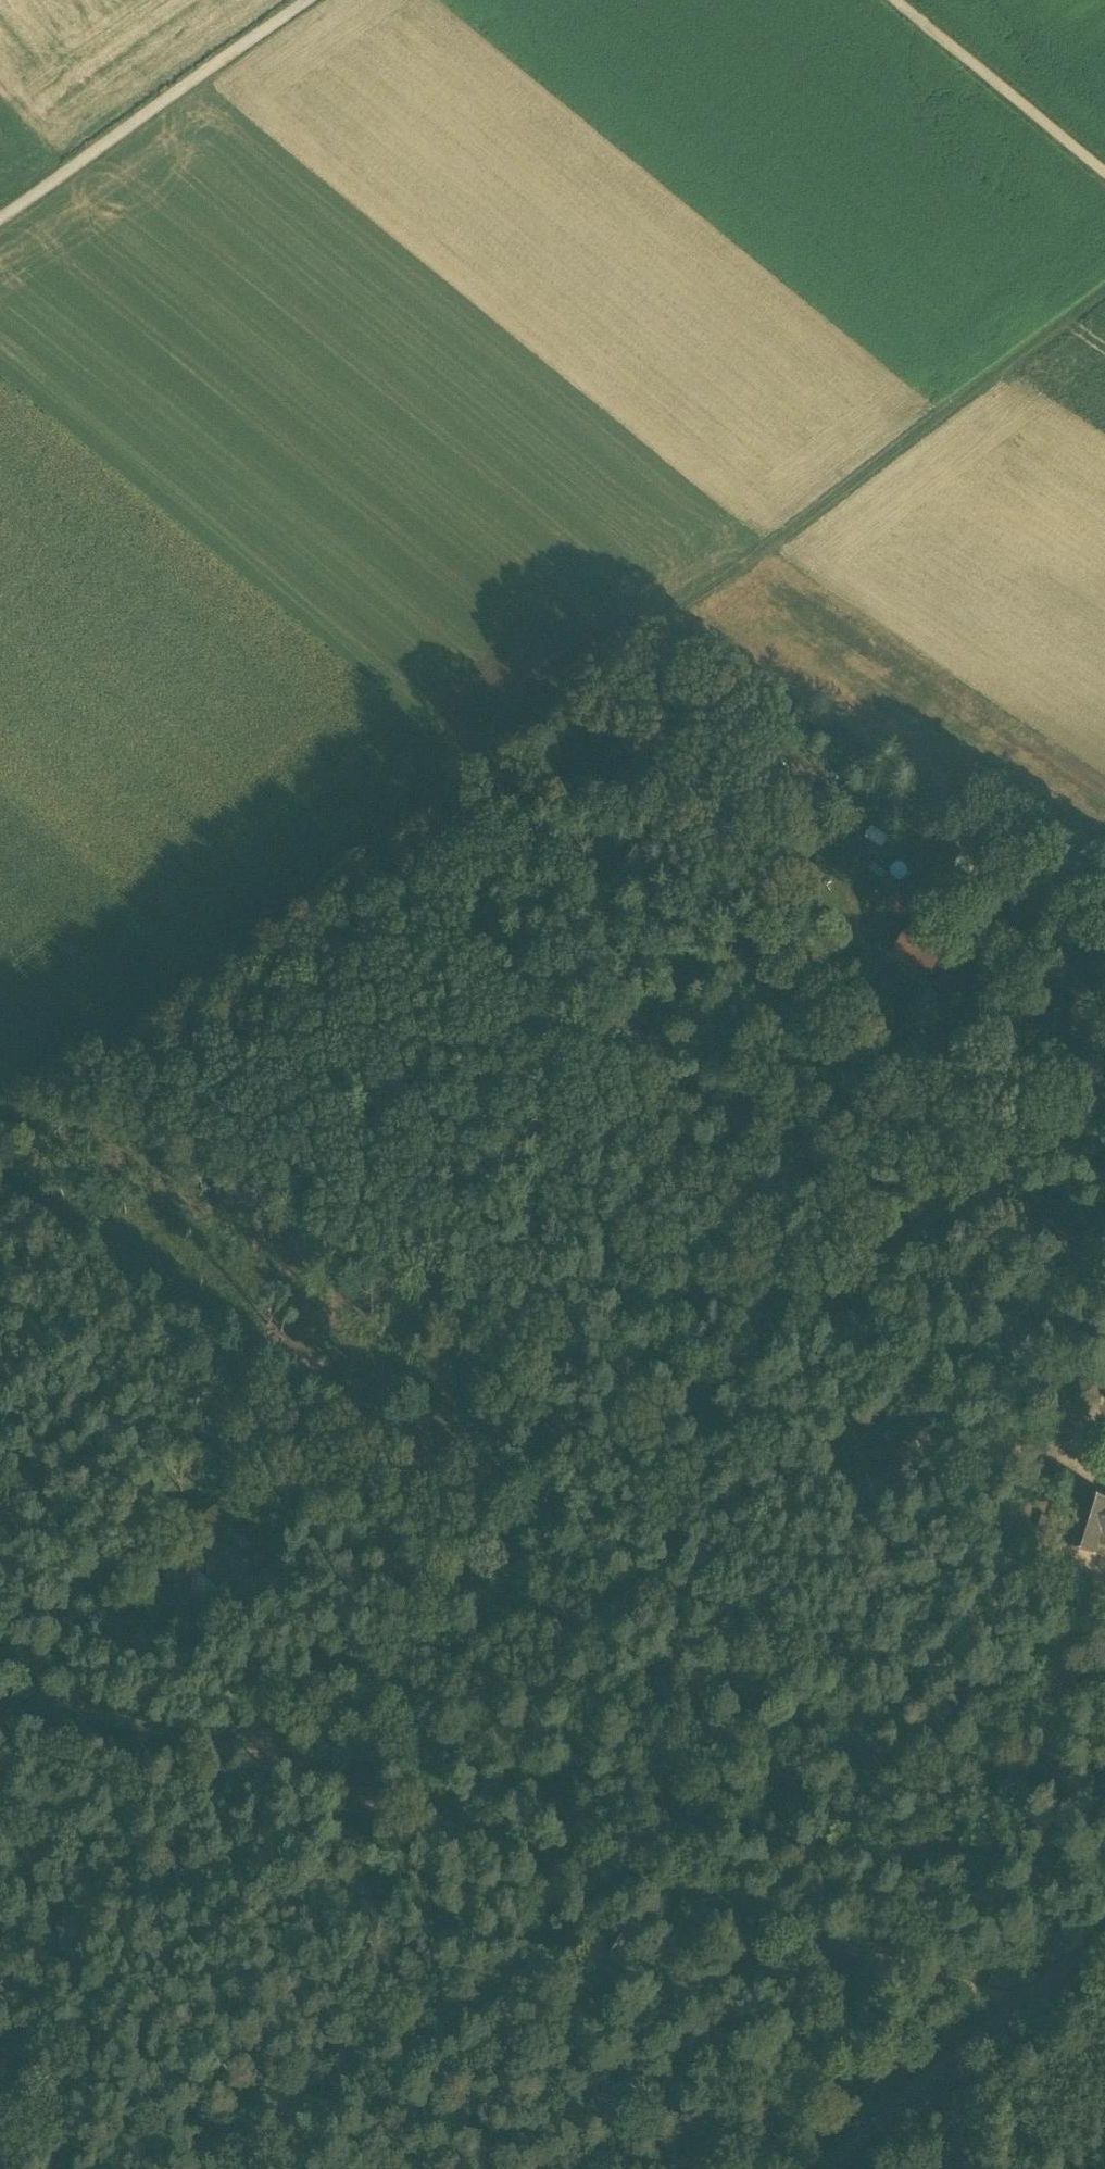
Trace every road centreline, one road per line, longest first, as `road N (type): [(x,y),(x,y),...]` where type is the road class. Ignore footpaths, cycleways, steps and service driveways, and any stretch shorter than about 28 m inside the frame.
road 1 (track): [(0,1138),(1104,292)]
road 2 (track): [(1021,2003),(237,1757)]
road 3 (track): [(313,0),(0,219)]
road 4 (unclassified): [(1104,1938),(830,2168)]
road 5 (track): [(1104,174),(893,0)]
road 6 (track): [(237,1757),(0,1683)]
road 7 (track): [(1104,1258),(957,1209)]

